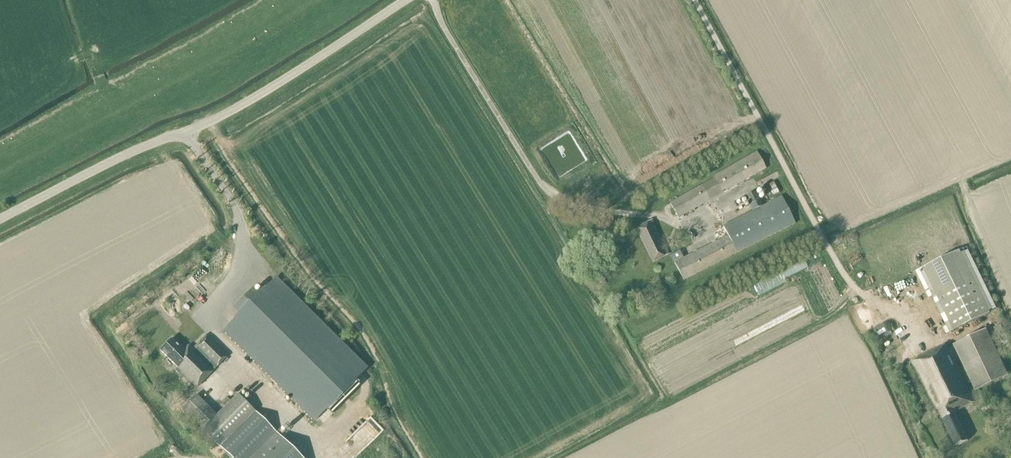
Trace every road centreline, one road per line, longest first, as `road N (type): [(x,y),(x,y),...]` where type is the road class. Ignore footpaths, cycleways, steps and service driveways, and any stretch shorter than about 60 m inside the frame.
road 1 (unclassified): [(0,220),(241,106),(405,0)]

